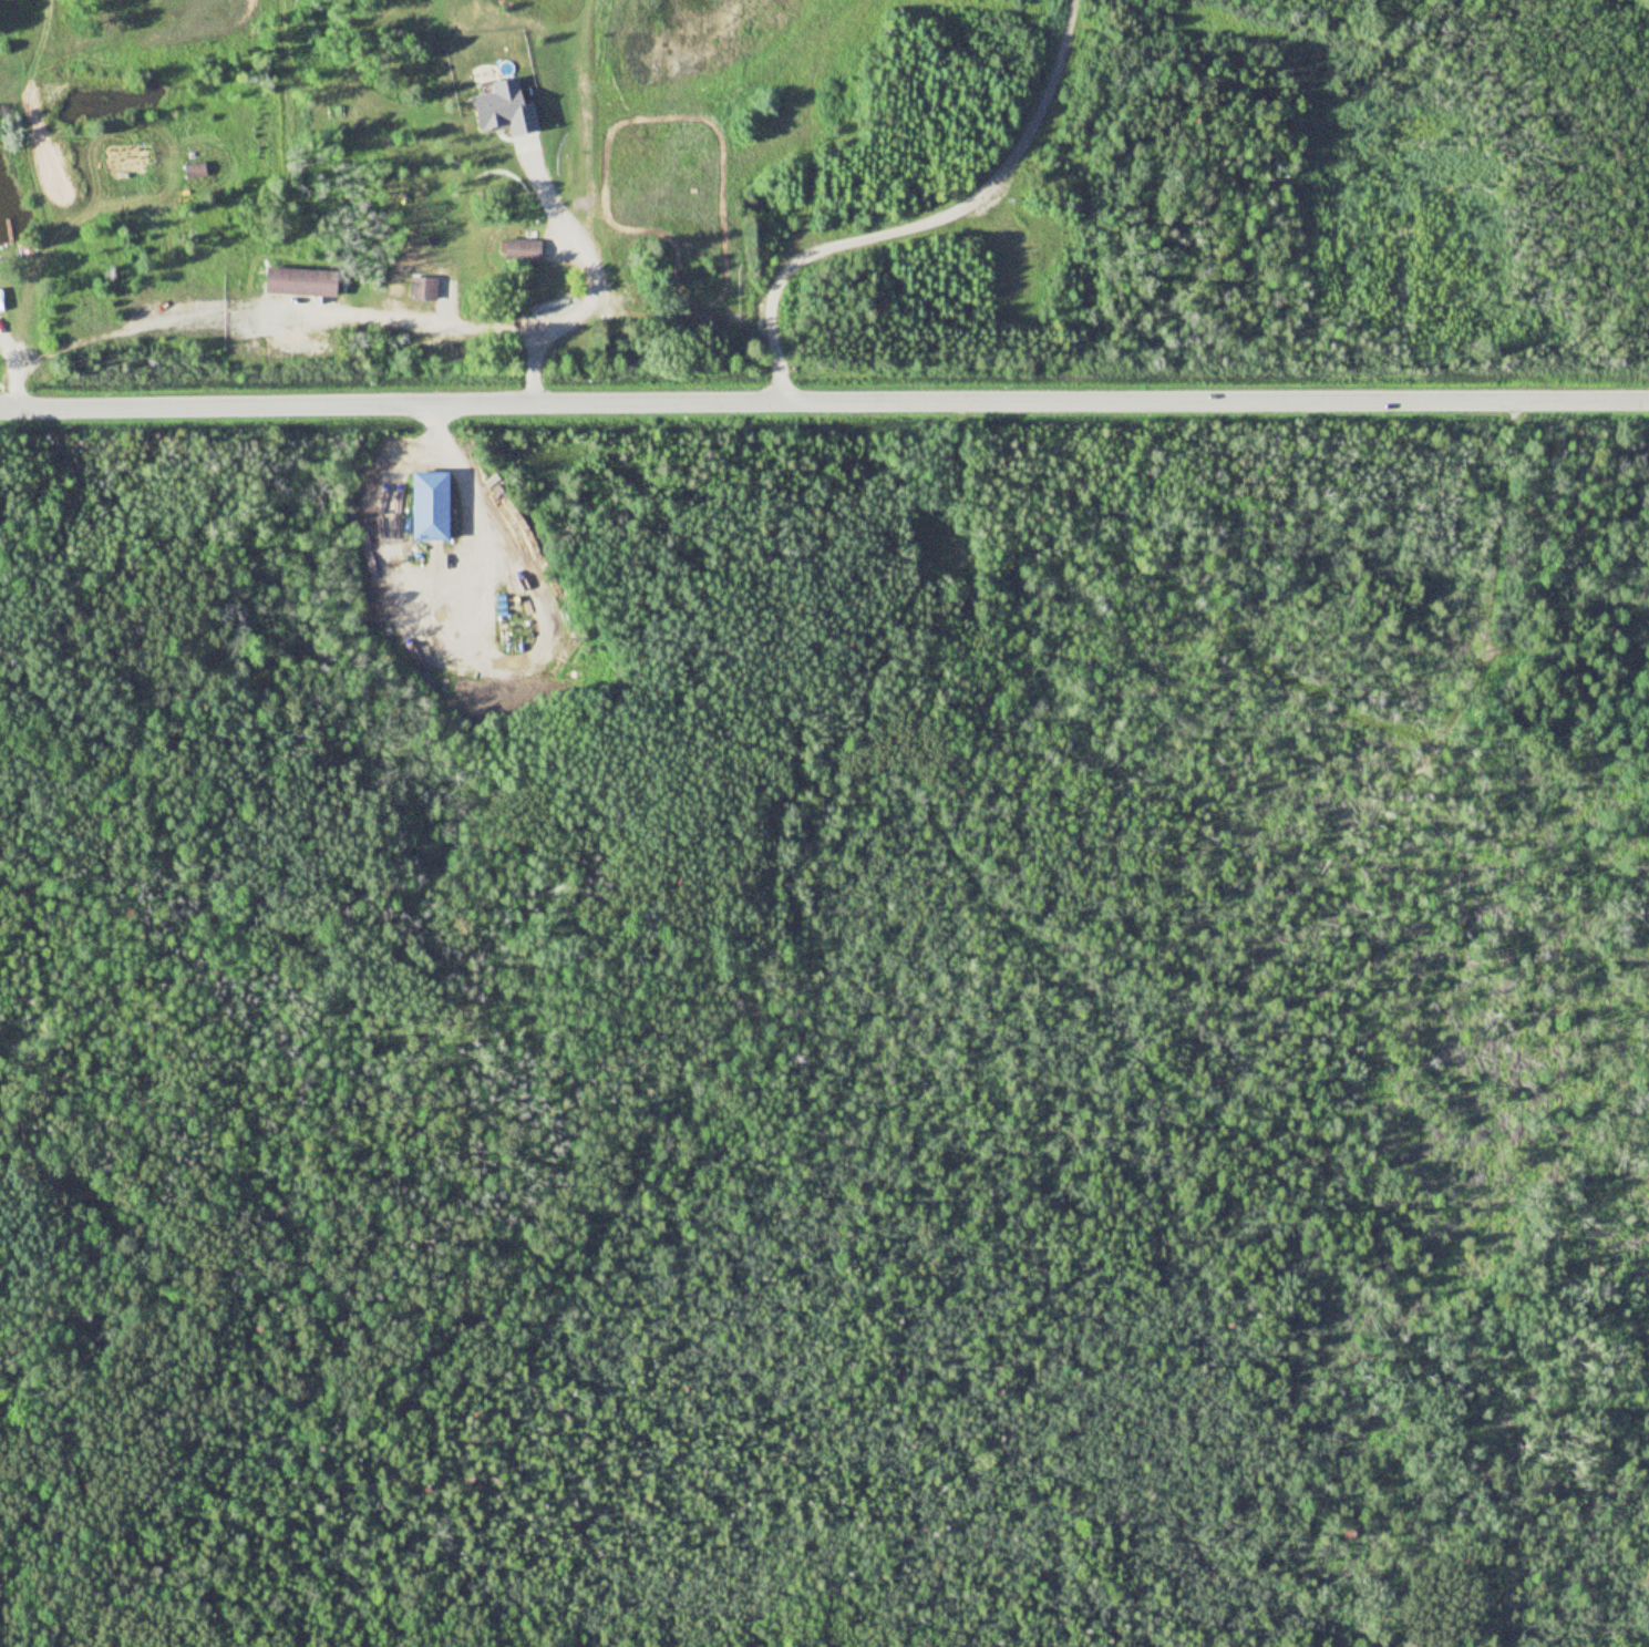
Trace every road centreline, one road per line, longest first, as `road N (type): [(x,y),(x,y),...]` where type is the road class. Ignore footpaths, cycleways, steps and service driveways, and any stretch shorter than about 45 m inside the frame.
road 1 (tertiary): [(0,409),(1648,401)]

